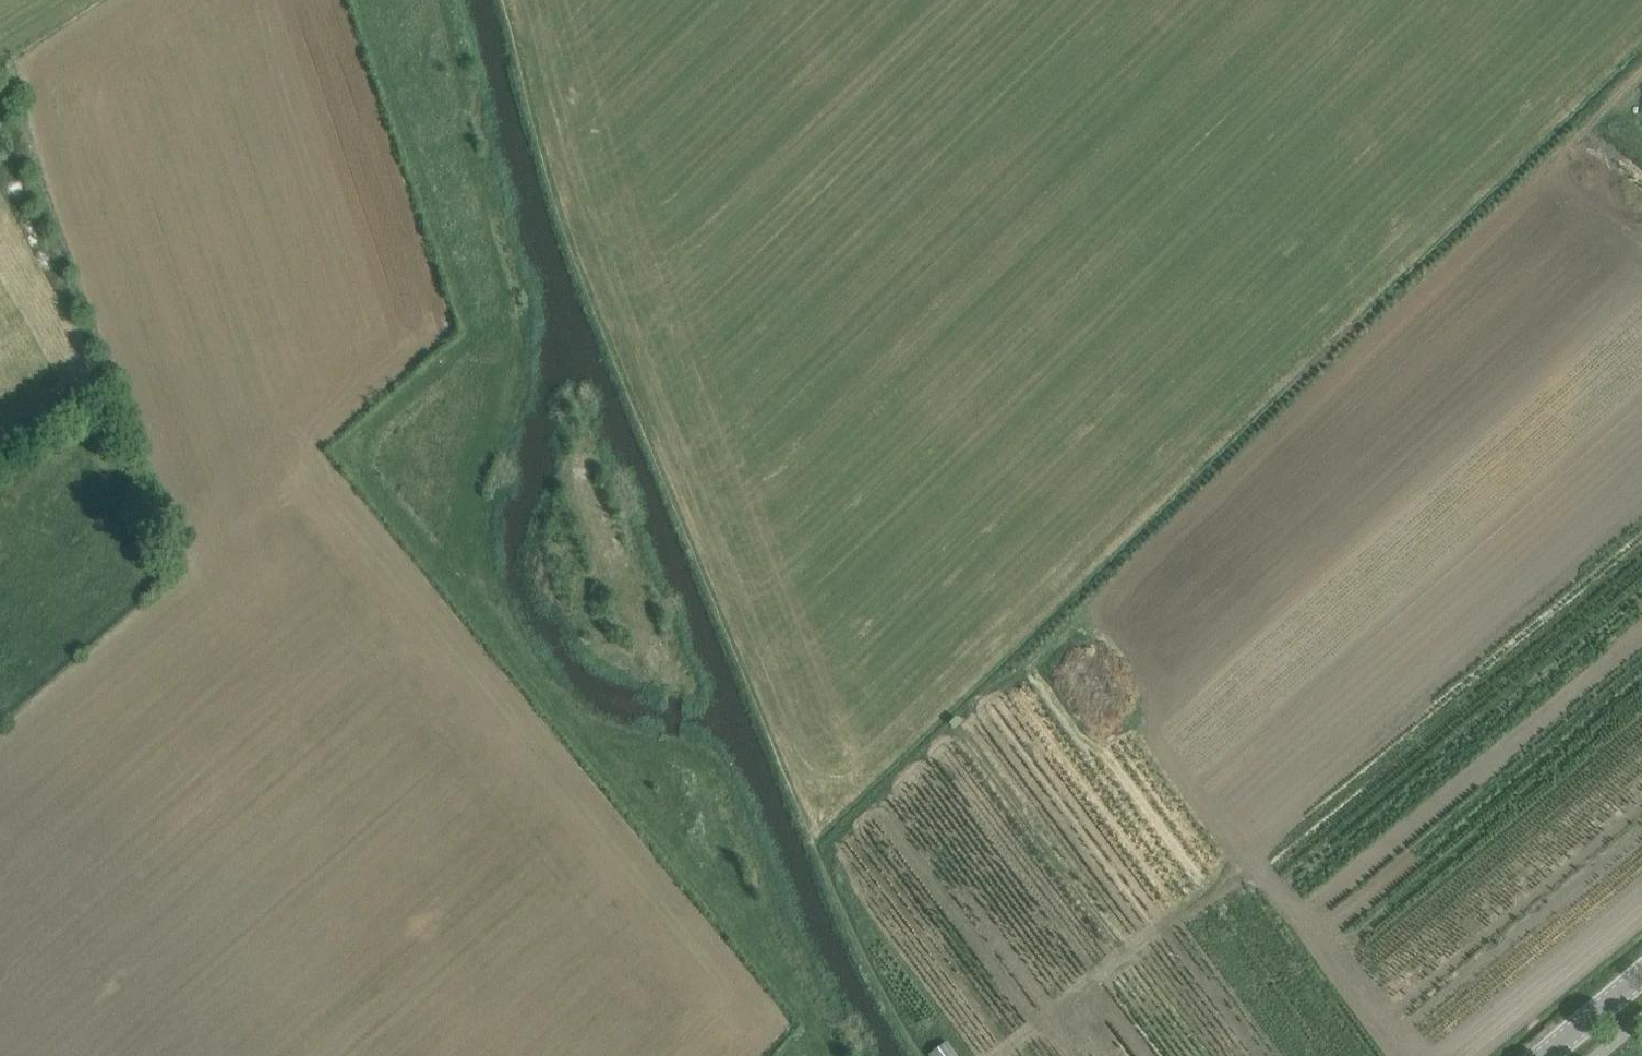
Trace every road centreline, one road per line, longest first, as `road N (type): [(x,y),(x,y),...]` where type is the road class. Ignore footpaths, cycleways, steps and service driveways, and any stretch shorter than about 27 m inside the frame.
road 1 (tertiary): [(1547,1055),(1641,977)]

